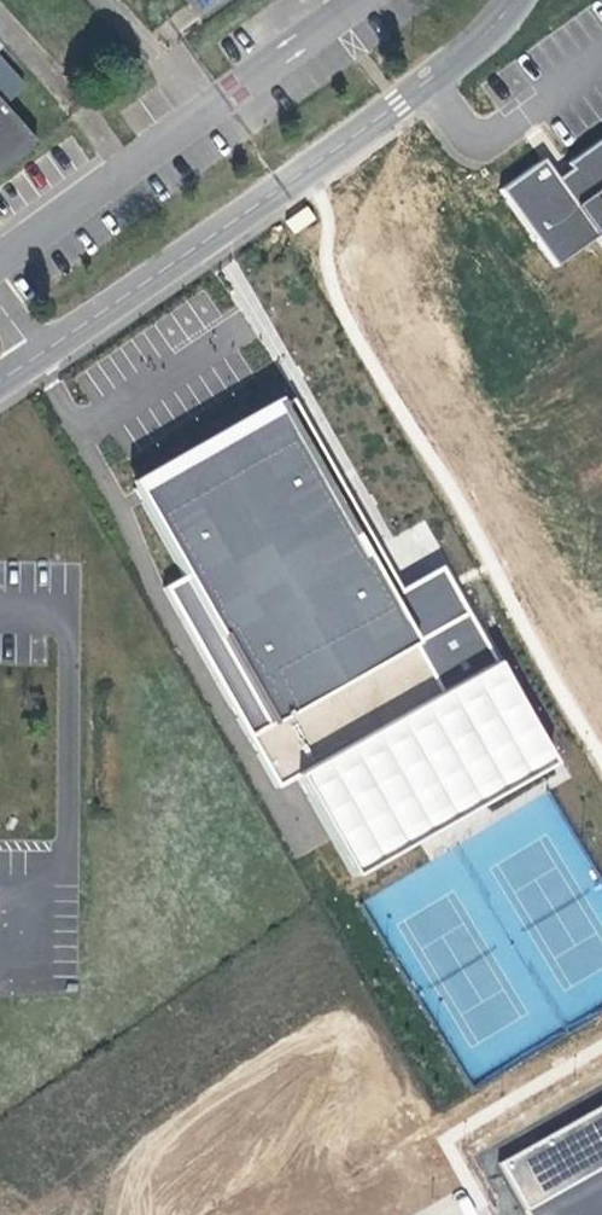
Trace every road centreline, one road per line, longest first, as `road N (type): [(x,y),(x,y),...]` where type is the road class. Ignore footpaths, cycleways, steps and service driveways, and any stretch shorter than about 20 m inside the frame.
road 1 (residential): [(37,356),(402,104),(498,31),(521,0)]
road 2 (residential): [(357,0),(0,259)]

